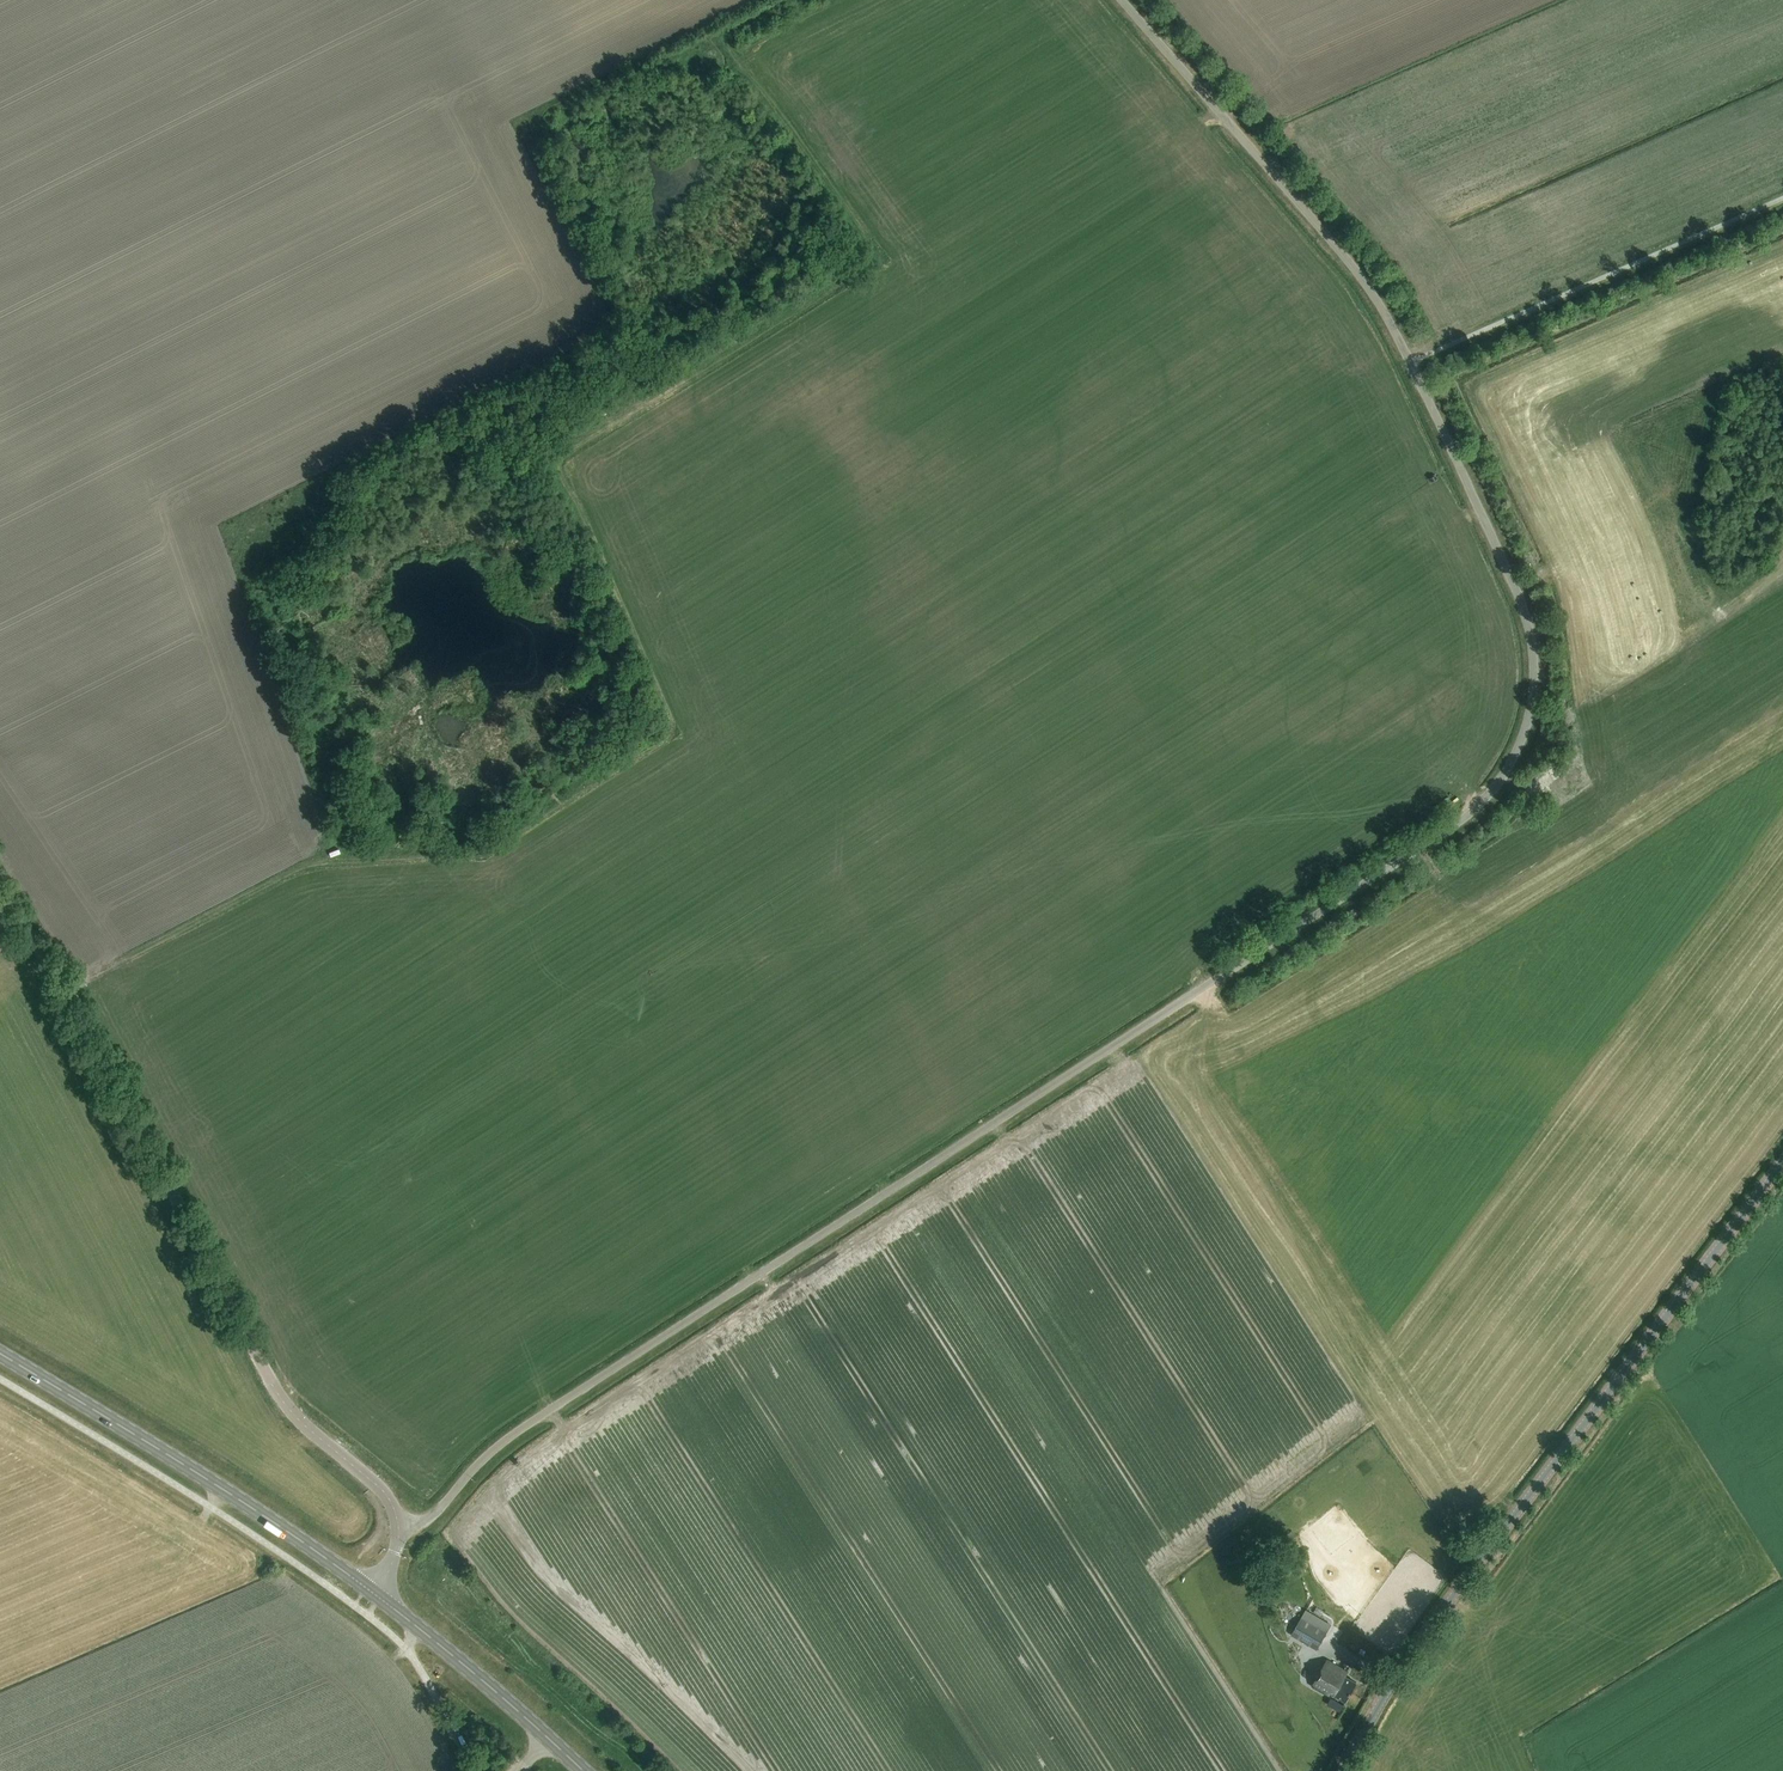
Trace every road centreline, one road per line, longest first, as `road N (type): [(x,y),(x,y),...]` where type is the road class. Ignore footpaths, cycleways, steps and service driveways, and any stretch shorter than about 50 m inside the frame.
road 1 (unclassified): [(398,1527),(429,1519),(518,1431),(1467,818),(1504,784),(1531,724),(1538,666),(1518,589),(1389,316),(1122,0)]
road 2 (unclassified): [(0,887),(66,989),(278,1393),(296,1418),(380,1489),(398,1527)]
road 3 (tertiary): [(1346,1770),(1439,1615),(1782,1164)]
road 4 (primary): [(373,1592),(212,1481),(0,1352)]
road 5 (primary): [(583,1770),(373,1592)]

